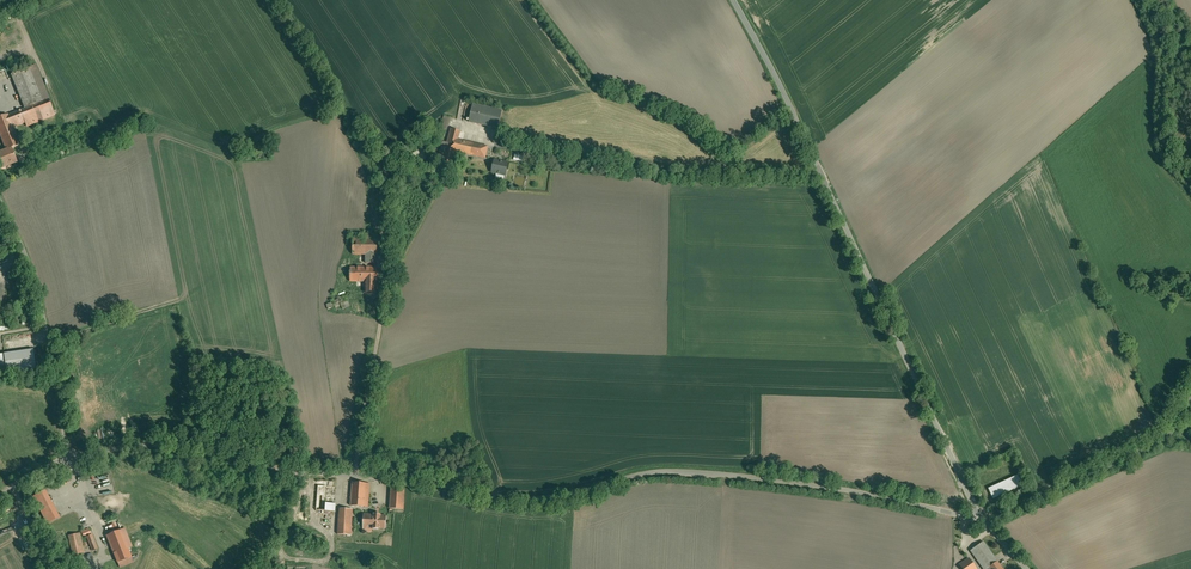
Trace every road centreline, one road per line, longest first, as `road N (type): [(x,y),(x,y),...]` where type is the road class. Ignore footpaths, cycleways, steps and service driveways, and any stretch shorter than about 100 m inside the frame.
road 1 (unclassified): [(981,520),(854,491),(666,469),(529,498),(384,475),(292,473),(171,440),(67,457)]
road 2 (unclassified): [(733,0),(981,520)]
road 3 (unclassified): [(0,201),(35,283),(67,457)]
road 4 (track): [(1190,396),(1164,439),(981,520)]

